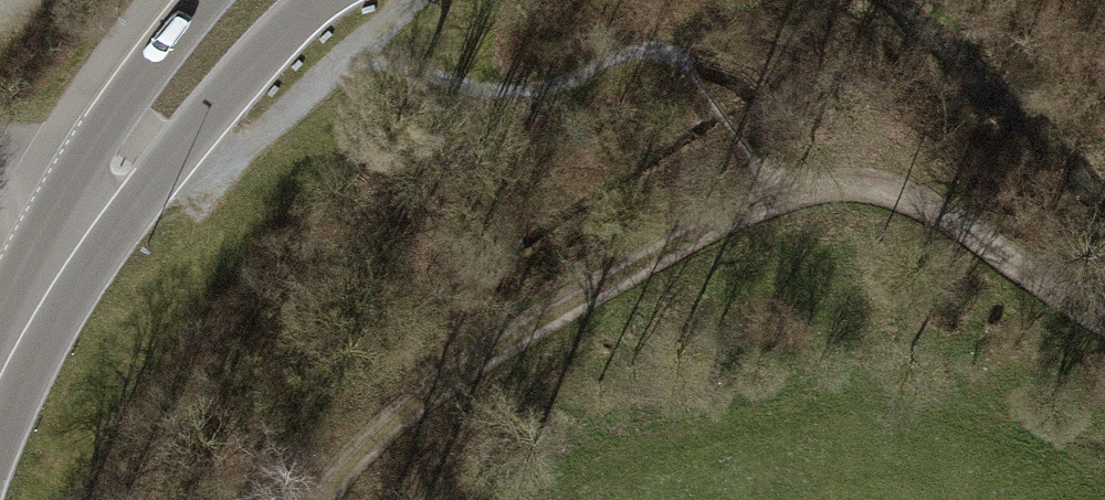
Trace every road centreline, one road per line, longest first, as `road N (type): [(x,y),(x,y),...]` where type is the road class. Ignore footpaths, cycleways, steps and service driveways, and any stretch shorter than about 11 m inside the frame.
road 1 (track): [(779,192),(426,383),(353,450),(317,499)]
road 2 (track): [(779,192),(830,183),(893,190),(949,215),(1104,334)]
road 3 (secondary): [(69,215),(222,64),(300,0)]
road 4 (secondary): [(195,0),(108,117),(69,215)]
road 5 (secondary): [(0,335),(69,215)]

